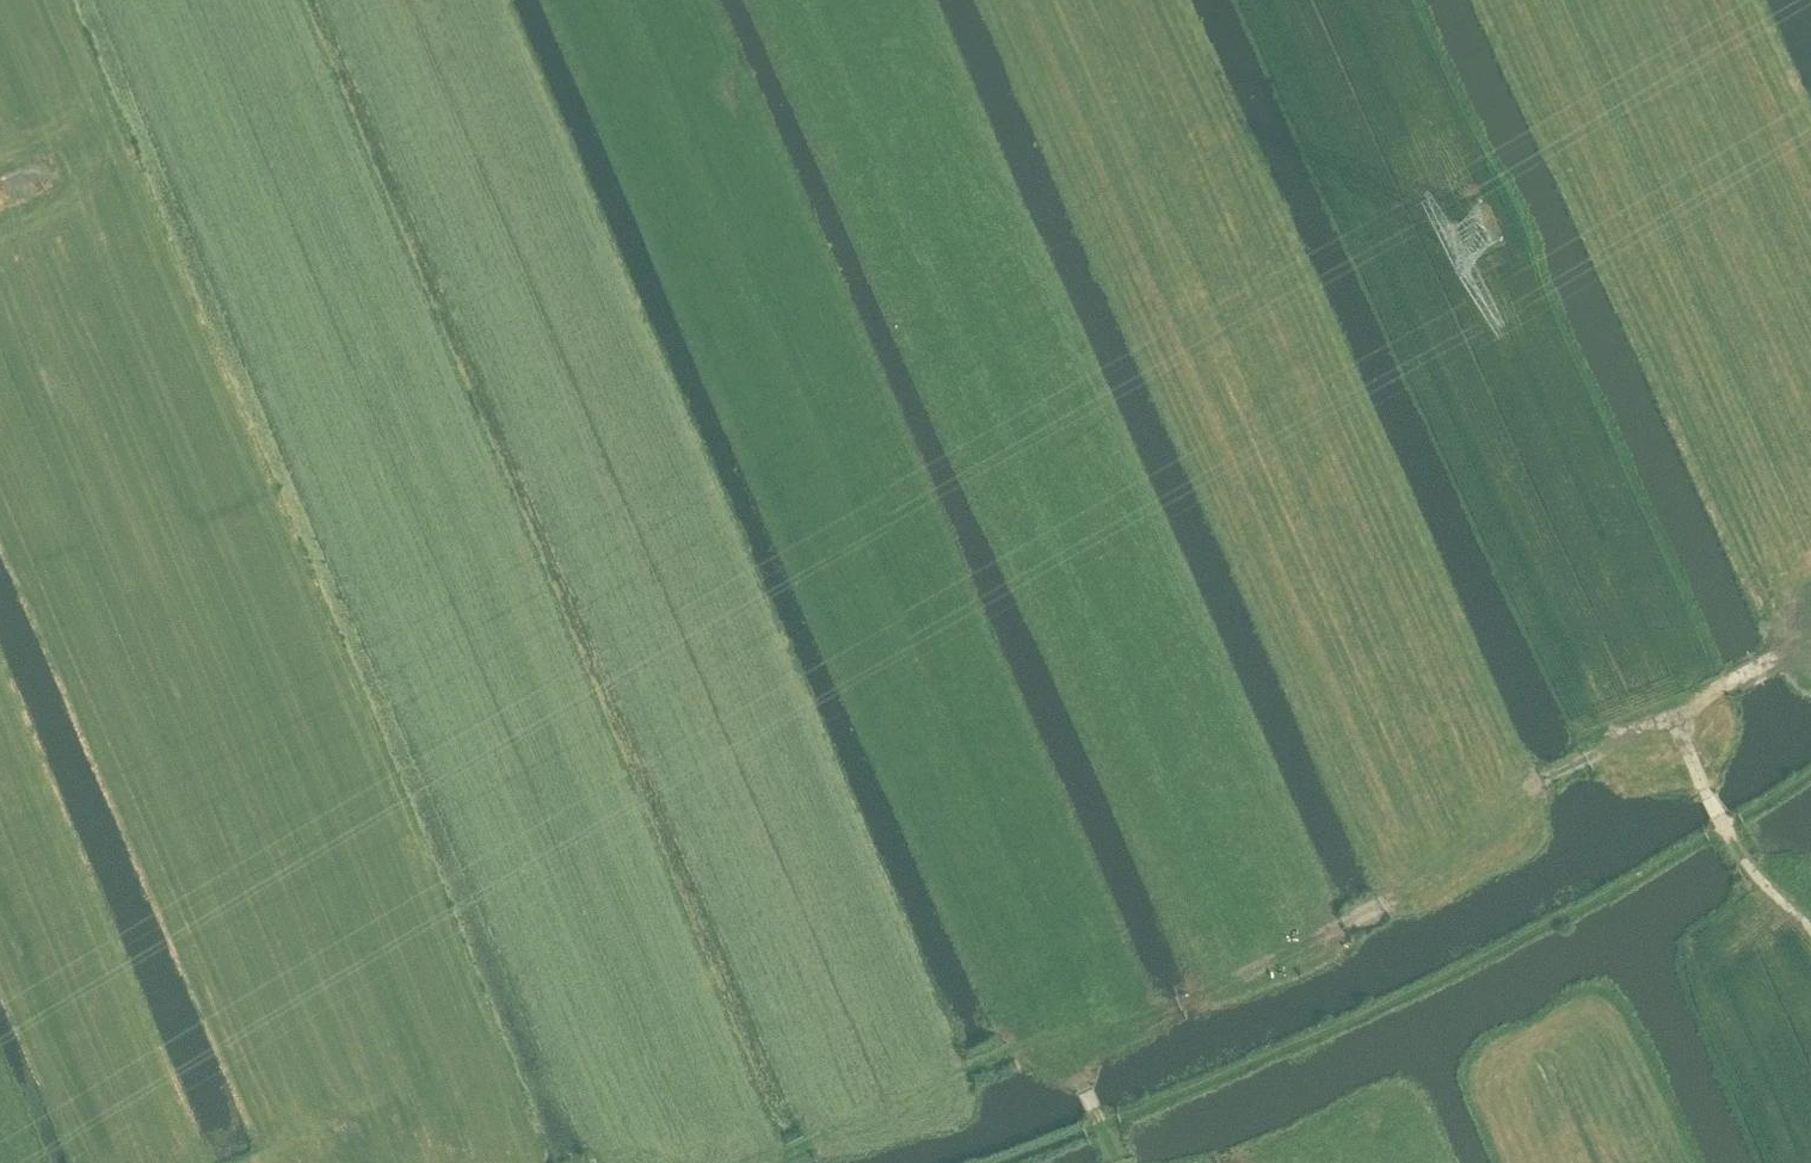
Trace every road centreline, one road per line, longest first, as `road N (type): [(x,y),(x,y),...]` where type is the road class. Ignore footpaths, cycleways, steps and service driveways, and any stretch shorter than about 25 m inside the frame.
road 1 (track): [(1540,783),(1779,656)]
road 2 (track): [(1675,715),(1722,826),(1810,929)]

